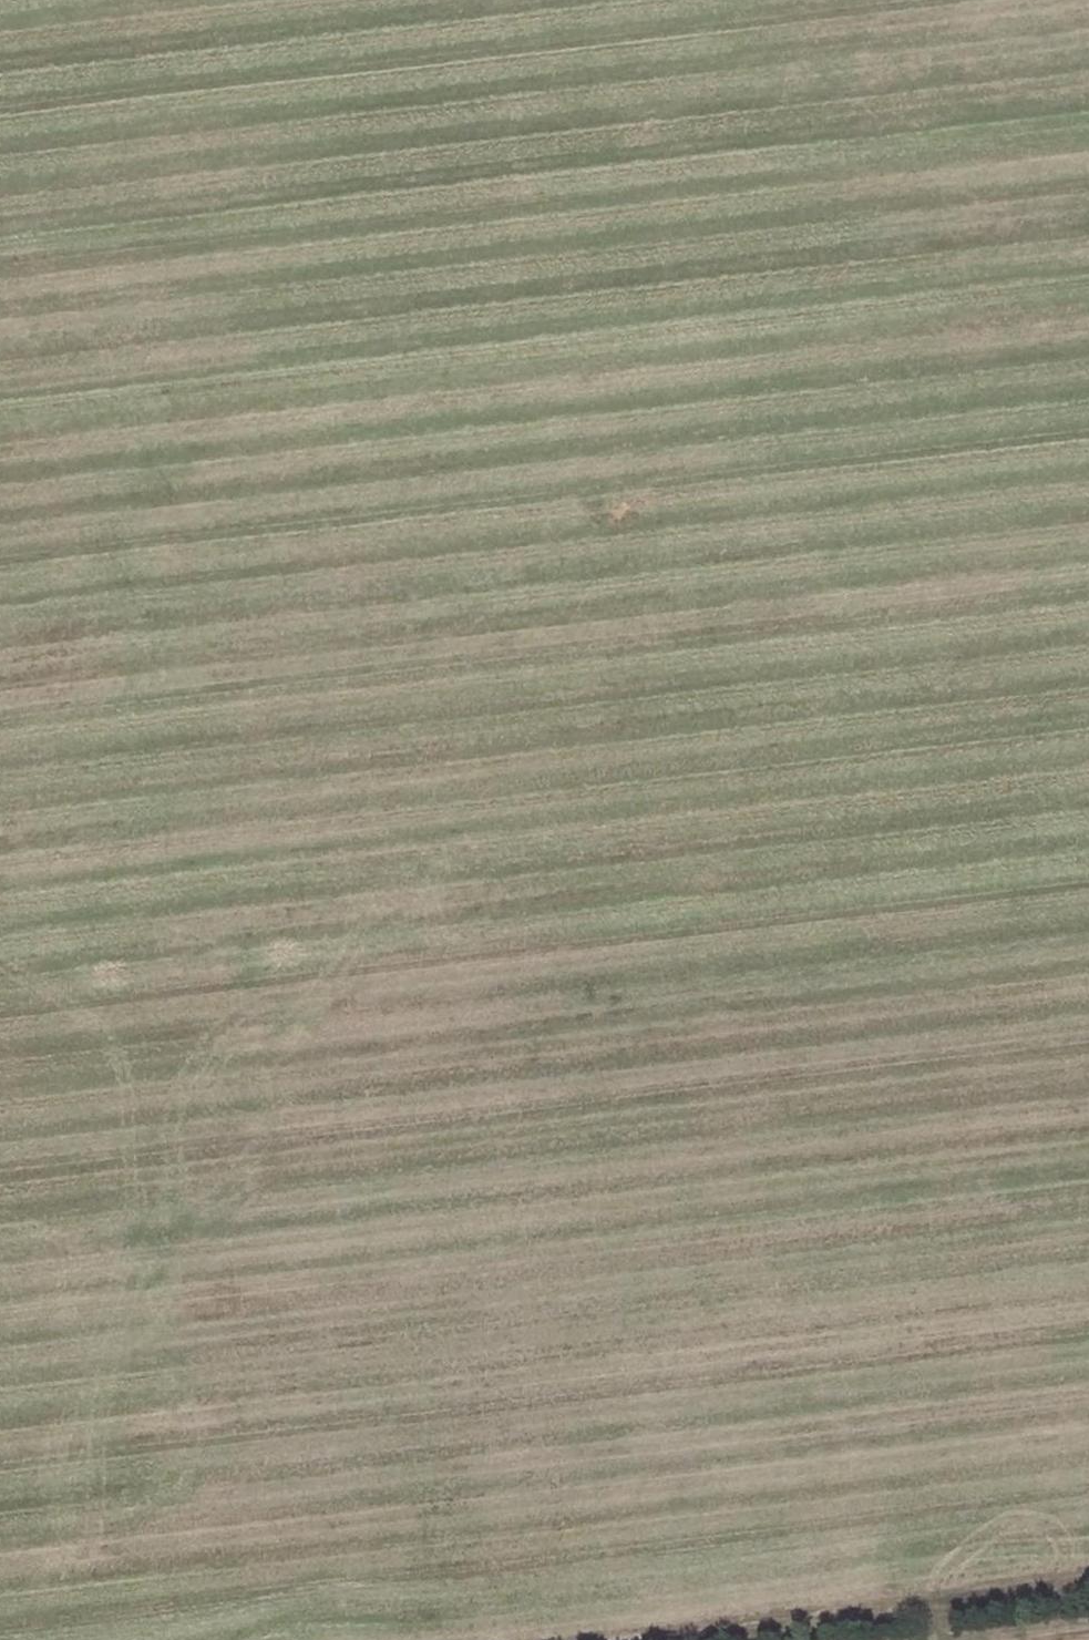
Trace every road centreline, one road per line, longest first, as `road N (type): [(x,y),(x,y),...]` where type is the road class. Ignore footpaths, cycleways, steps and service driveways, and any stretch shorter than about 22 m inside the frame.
road 1 (track): [(916,1639),(935,1614),(1088,1596)]

